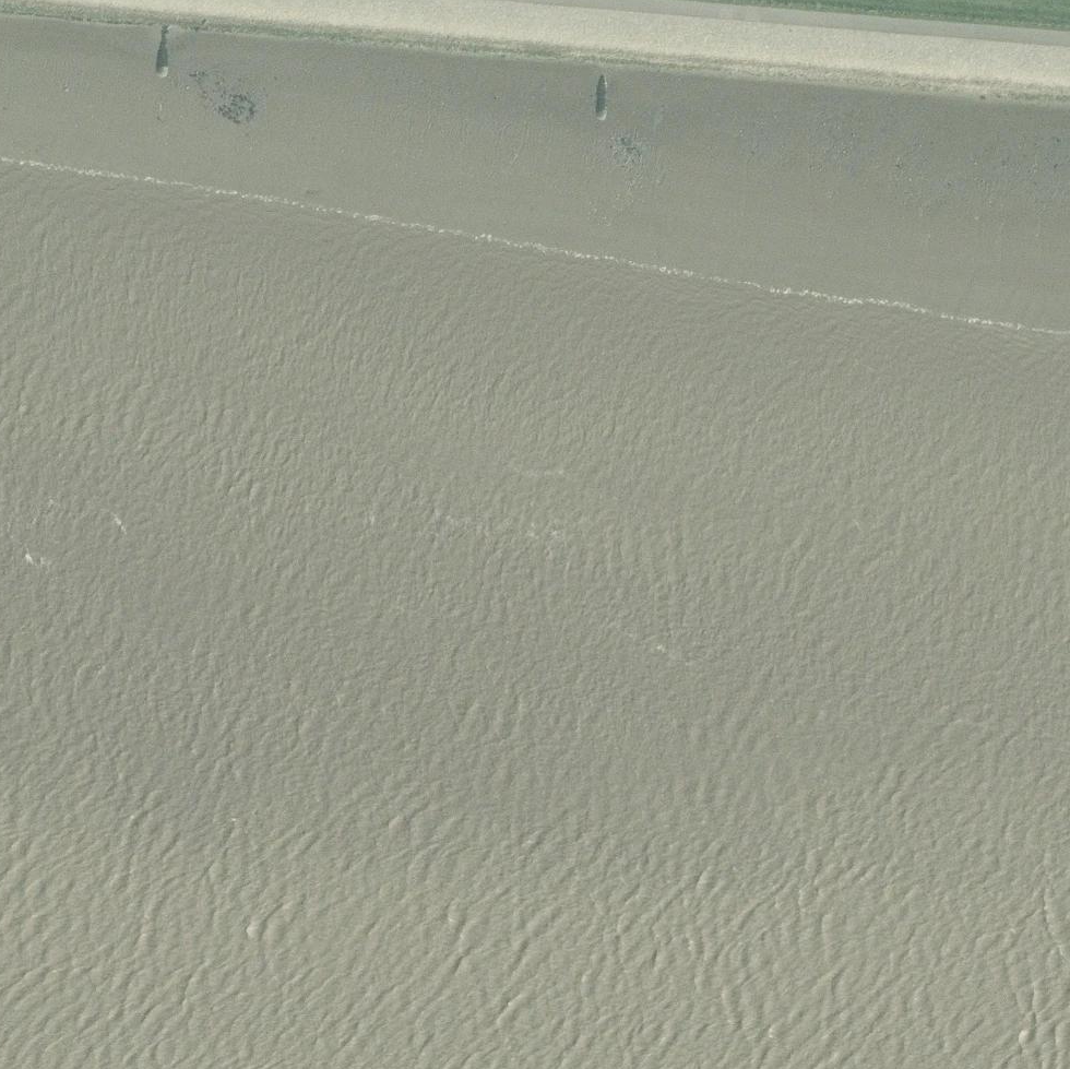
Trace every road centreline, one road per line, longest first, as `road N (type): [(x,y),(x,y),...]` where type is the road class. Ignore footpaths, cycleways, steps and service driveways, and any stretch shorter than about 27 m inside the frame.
road 1 (track): [(1069,41),(537,0)]

